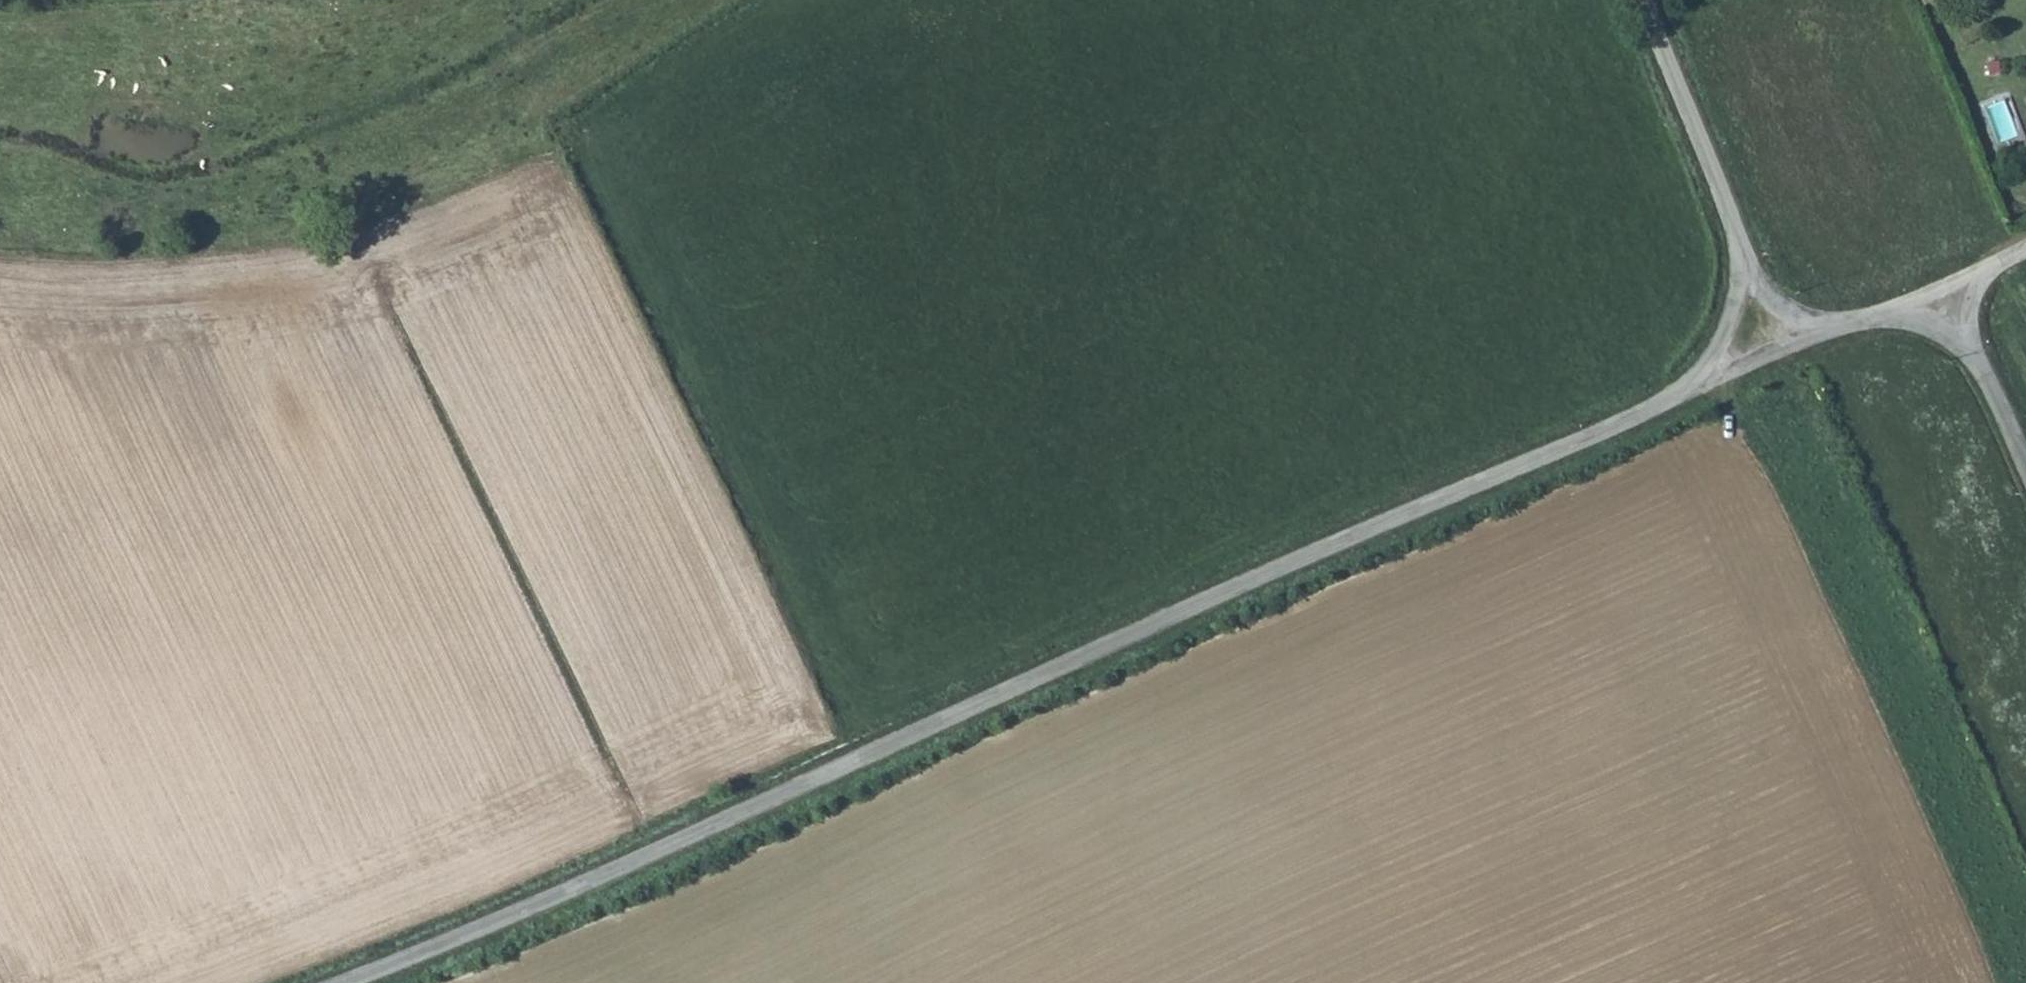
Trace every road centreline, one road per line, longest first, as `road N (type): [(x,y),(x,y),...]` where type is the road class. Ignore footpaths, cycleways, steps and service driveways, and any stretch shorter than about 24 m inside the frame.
road 1 (unclassified): [(345,982),(508,921),(1691,391)]
road 2 (unclassified): [(1743,261),(1647,0)]
road 3 (unclassified): [(1946,289),(2025,472)]
road 4 (unclassified): [(1691,391),(1823,333)]
road 5 (unclassified): [(1743,261),(1725,328),(1691,391)]
road 6 (unclassified): [(1823,333),(1946,289)]

